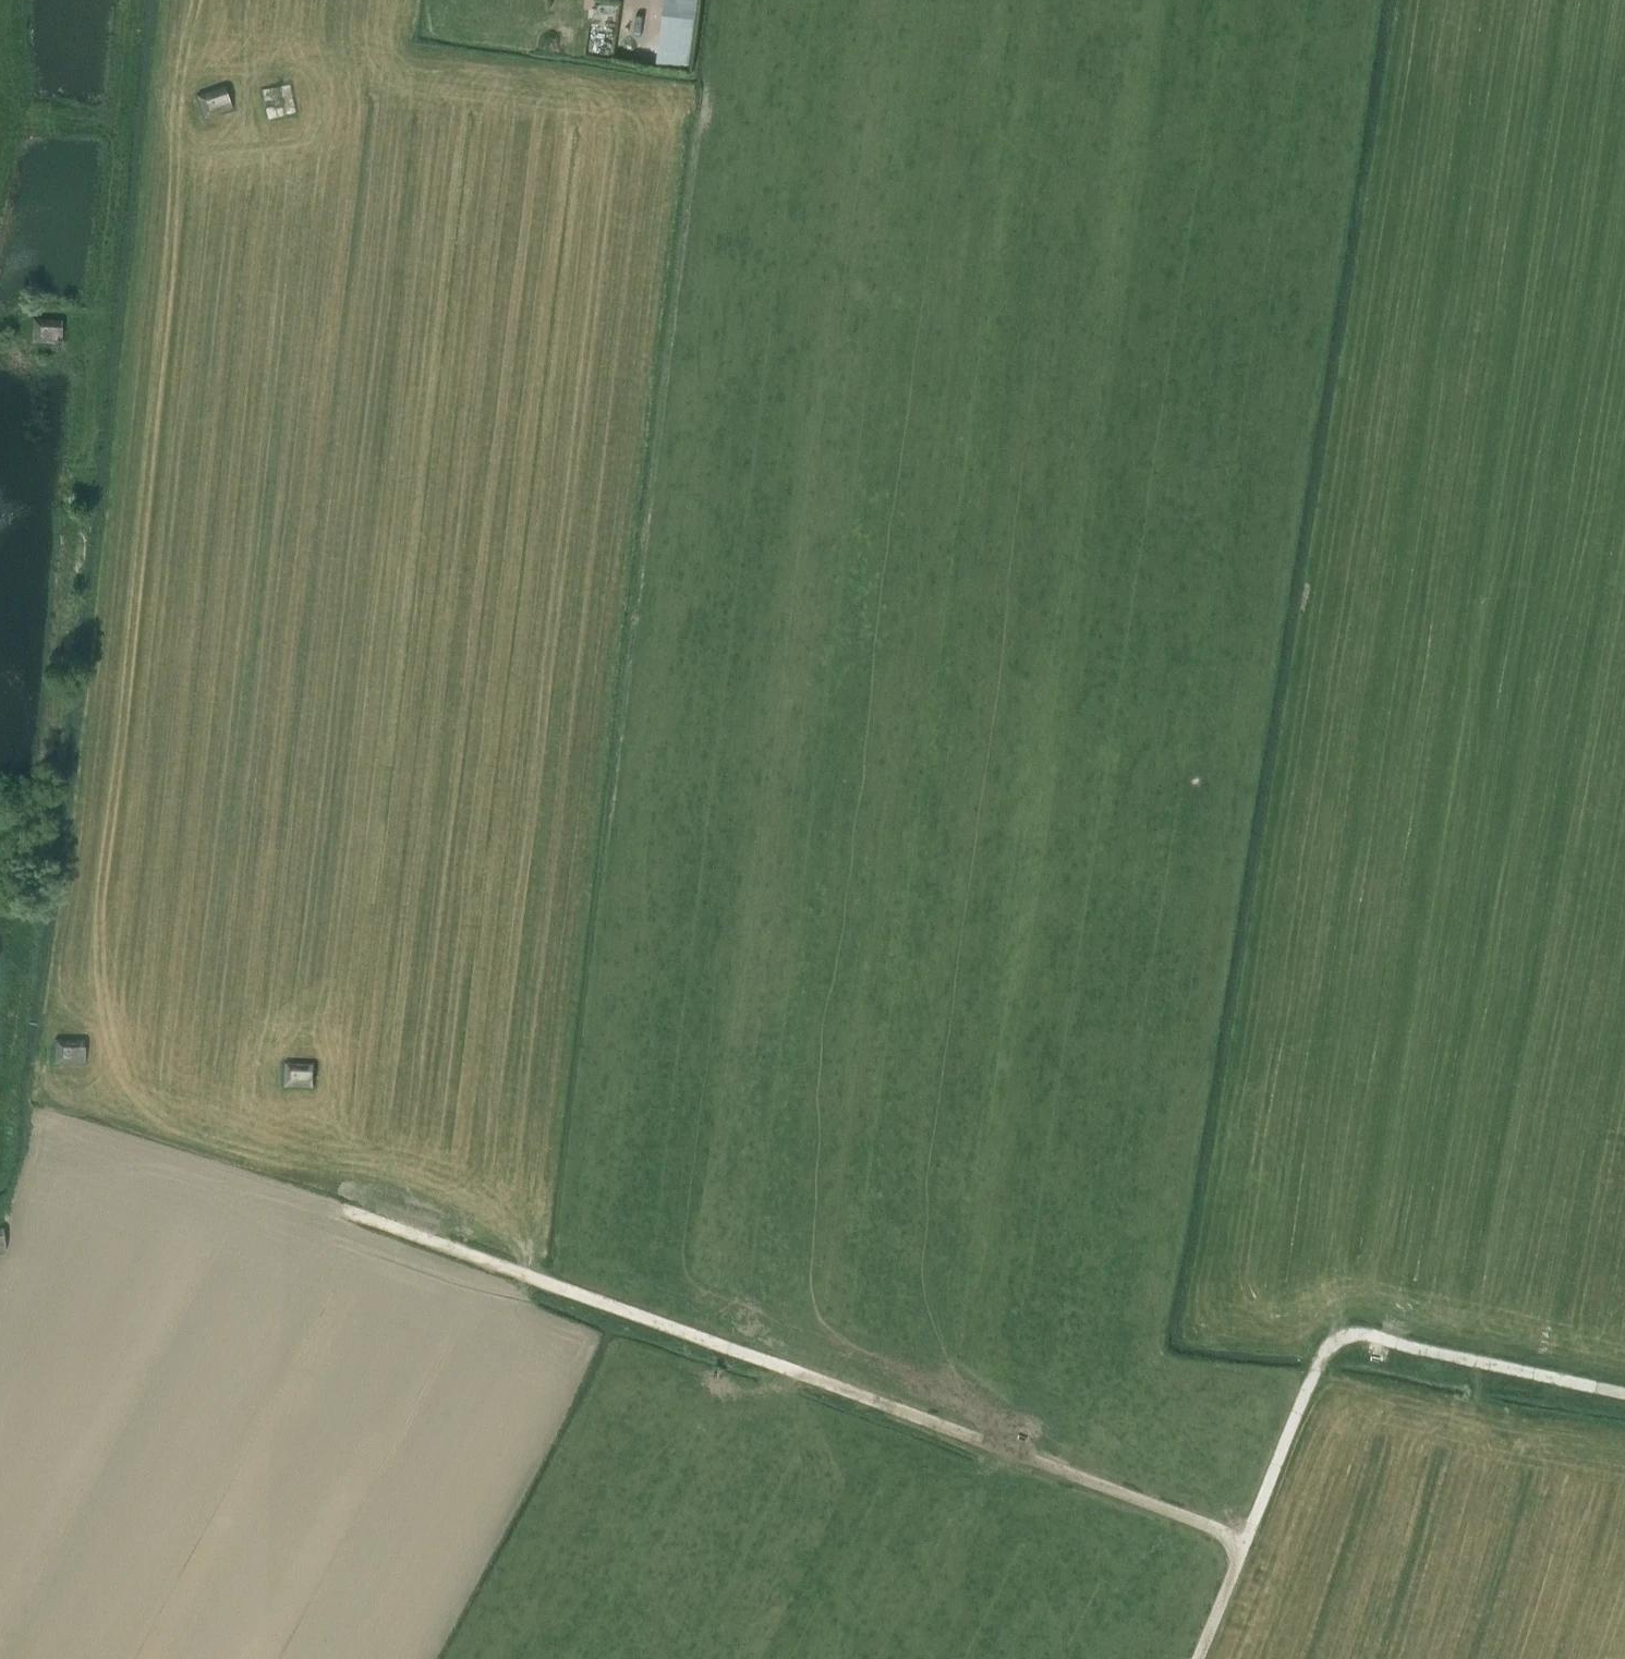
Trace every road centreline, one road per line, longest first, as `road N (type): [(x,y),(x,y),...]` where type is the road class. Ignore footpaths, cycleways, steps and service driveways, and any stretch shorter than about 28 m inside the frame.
road 1 (track): [(1246,1537),(347,1213)]
road 2 (track): [(1197,1658),(1334,1344),(1354,1335),(1624,1394)]

